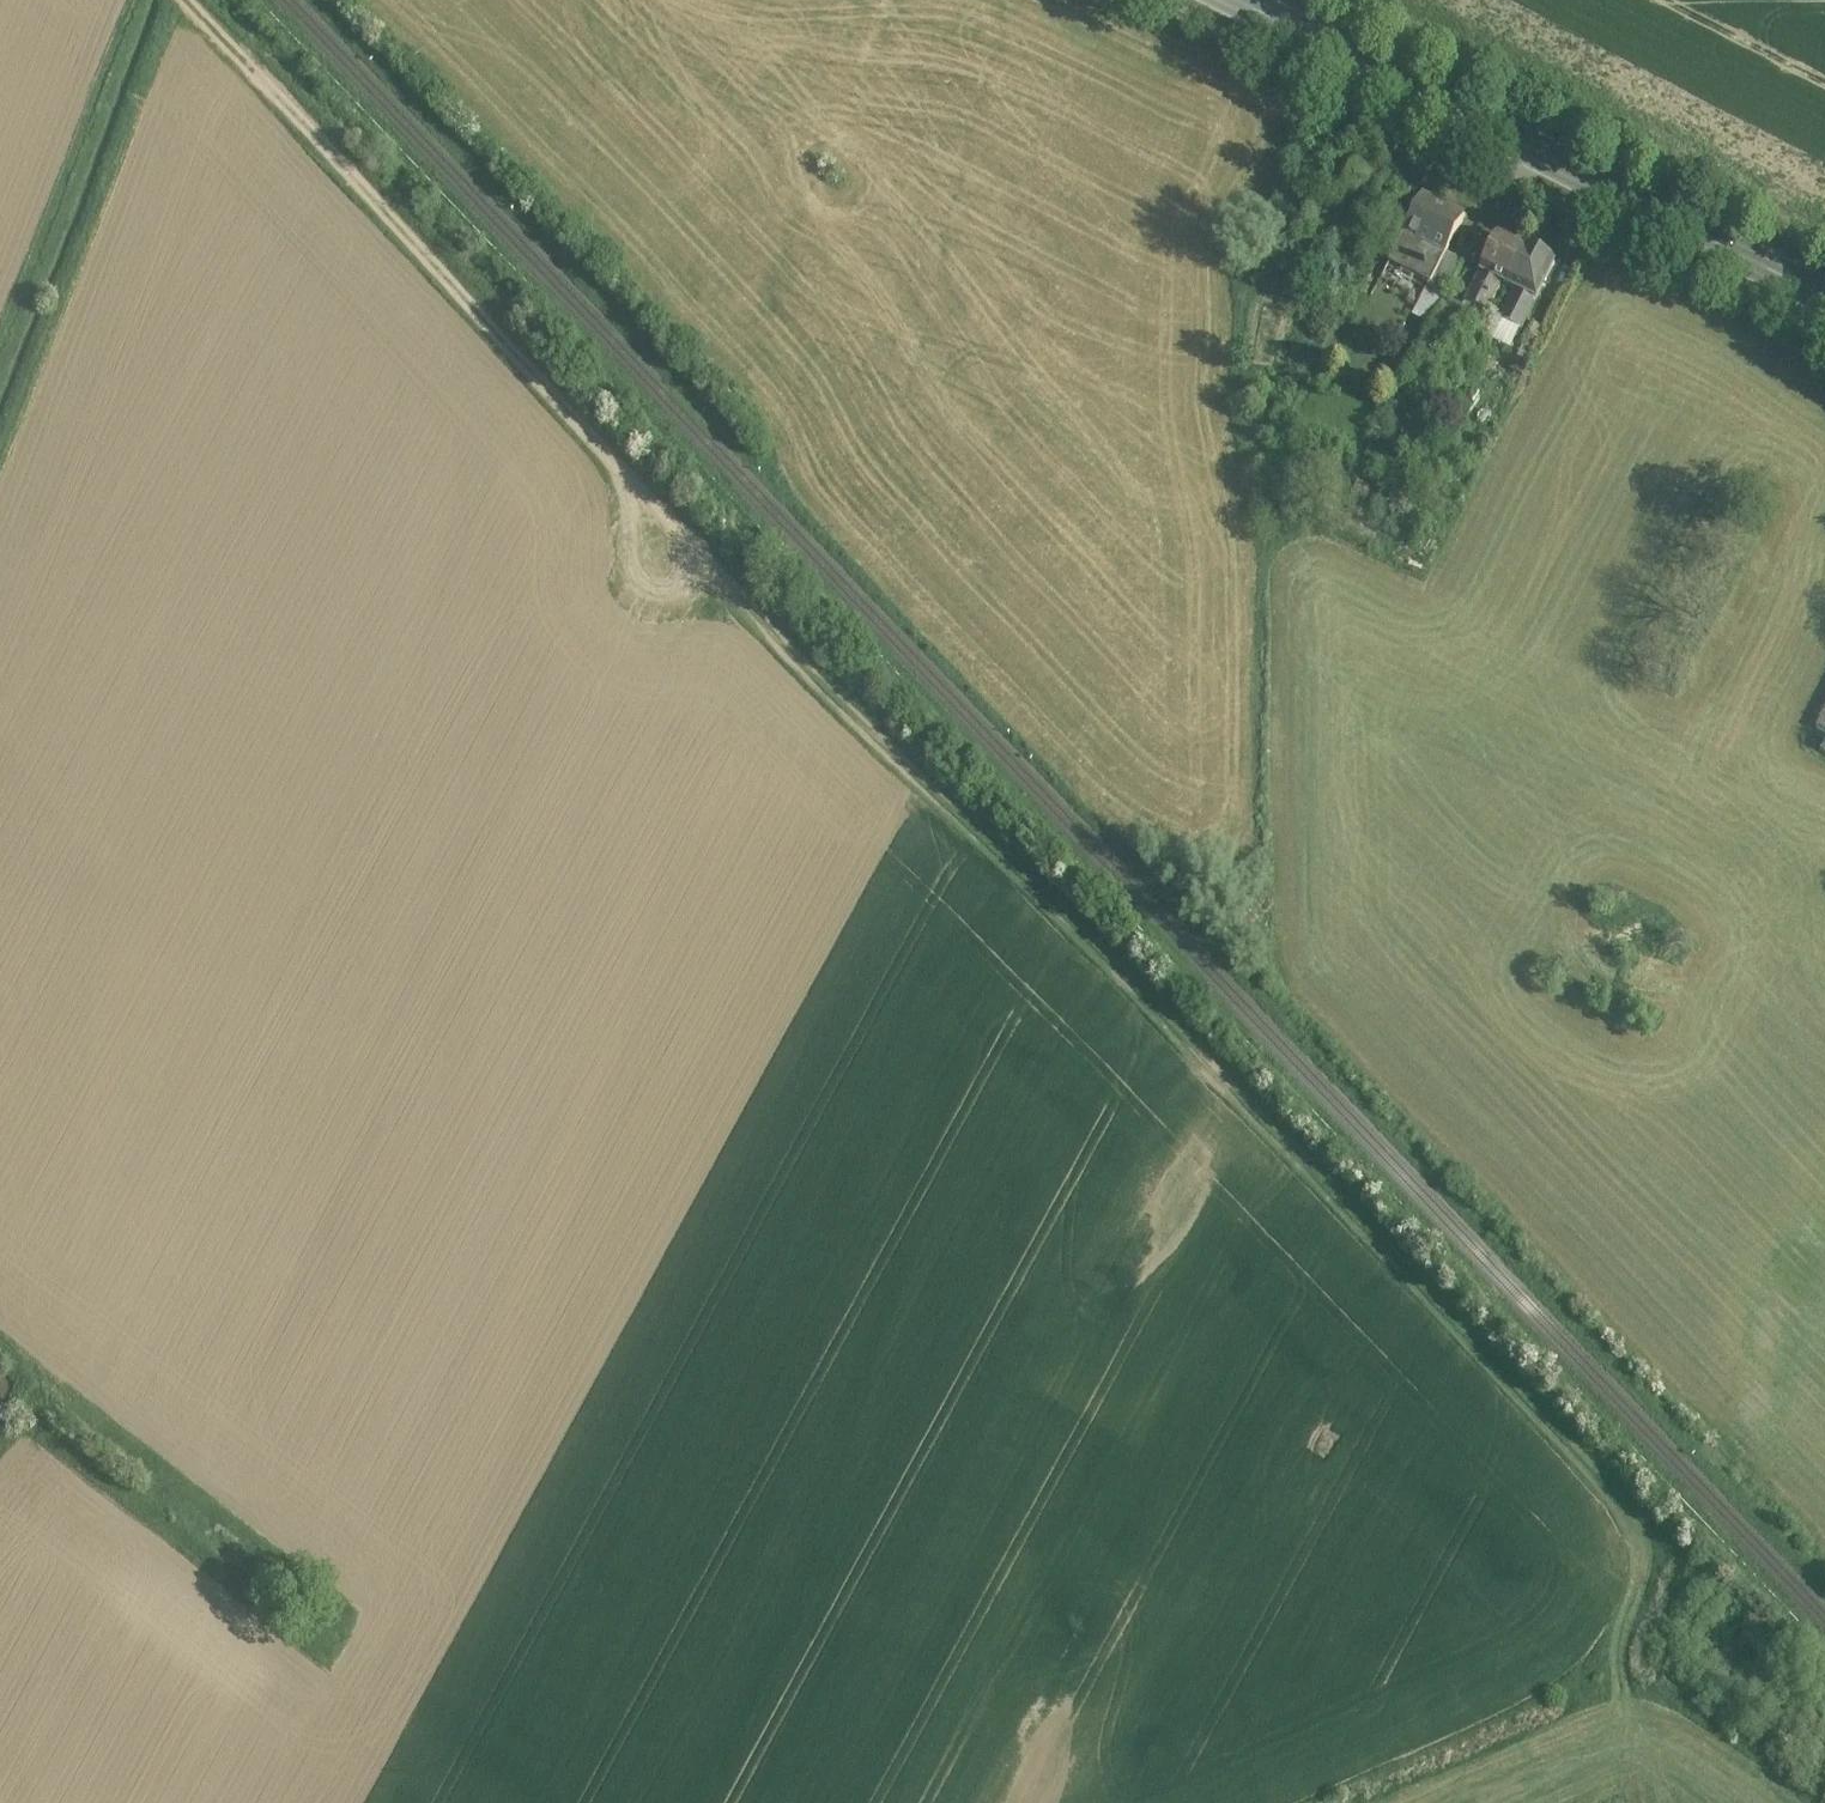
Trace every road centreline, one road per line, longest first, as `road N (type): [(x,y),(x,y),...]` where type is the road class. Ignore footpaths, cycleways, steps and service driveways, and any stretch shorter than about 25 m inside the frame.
road 1 (track): [(183,0),(759,614),(1036,875),(1690,1562),(1627,1661)]
road 2 (primary): [(1244,0),(1824,297)]

